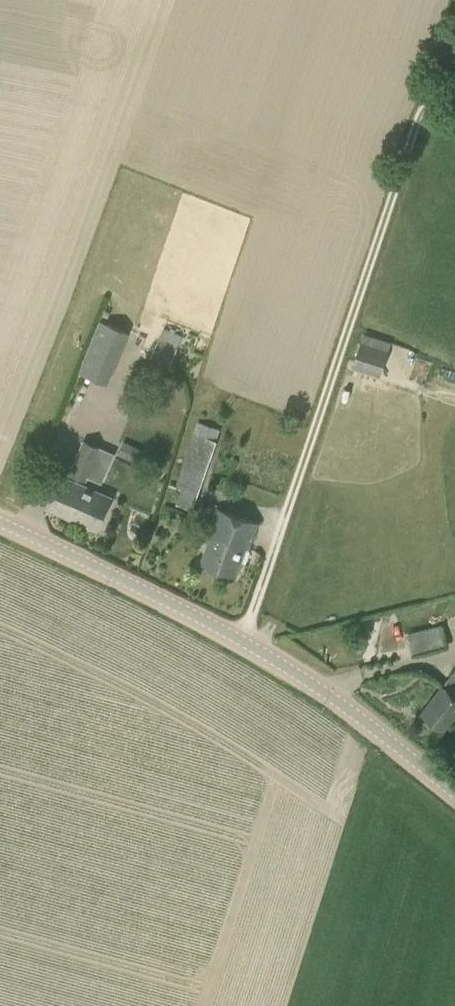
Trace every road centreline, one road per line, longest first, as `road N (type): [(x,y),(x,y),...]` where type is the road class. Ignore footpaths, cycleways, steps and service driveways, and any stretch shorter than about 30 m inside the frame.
road 1 (tertiary): [(454,793),(274,658),(0,522)]

